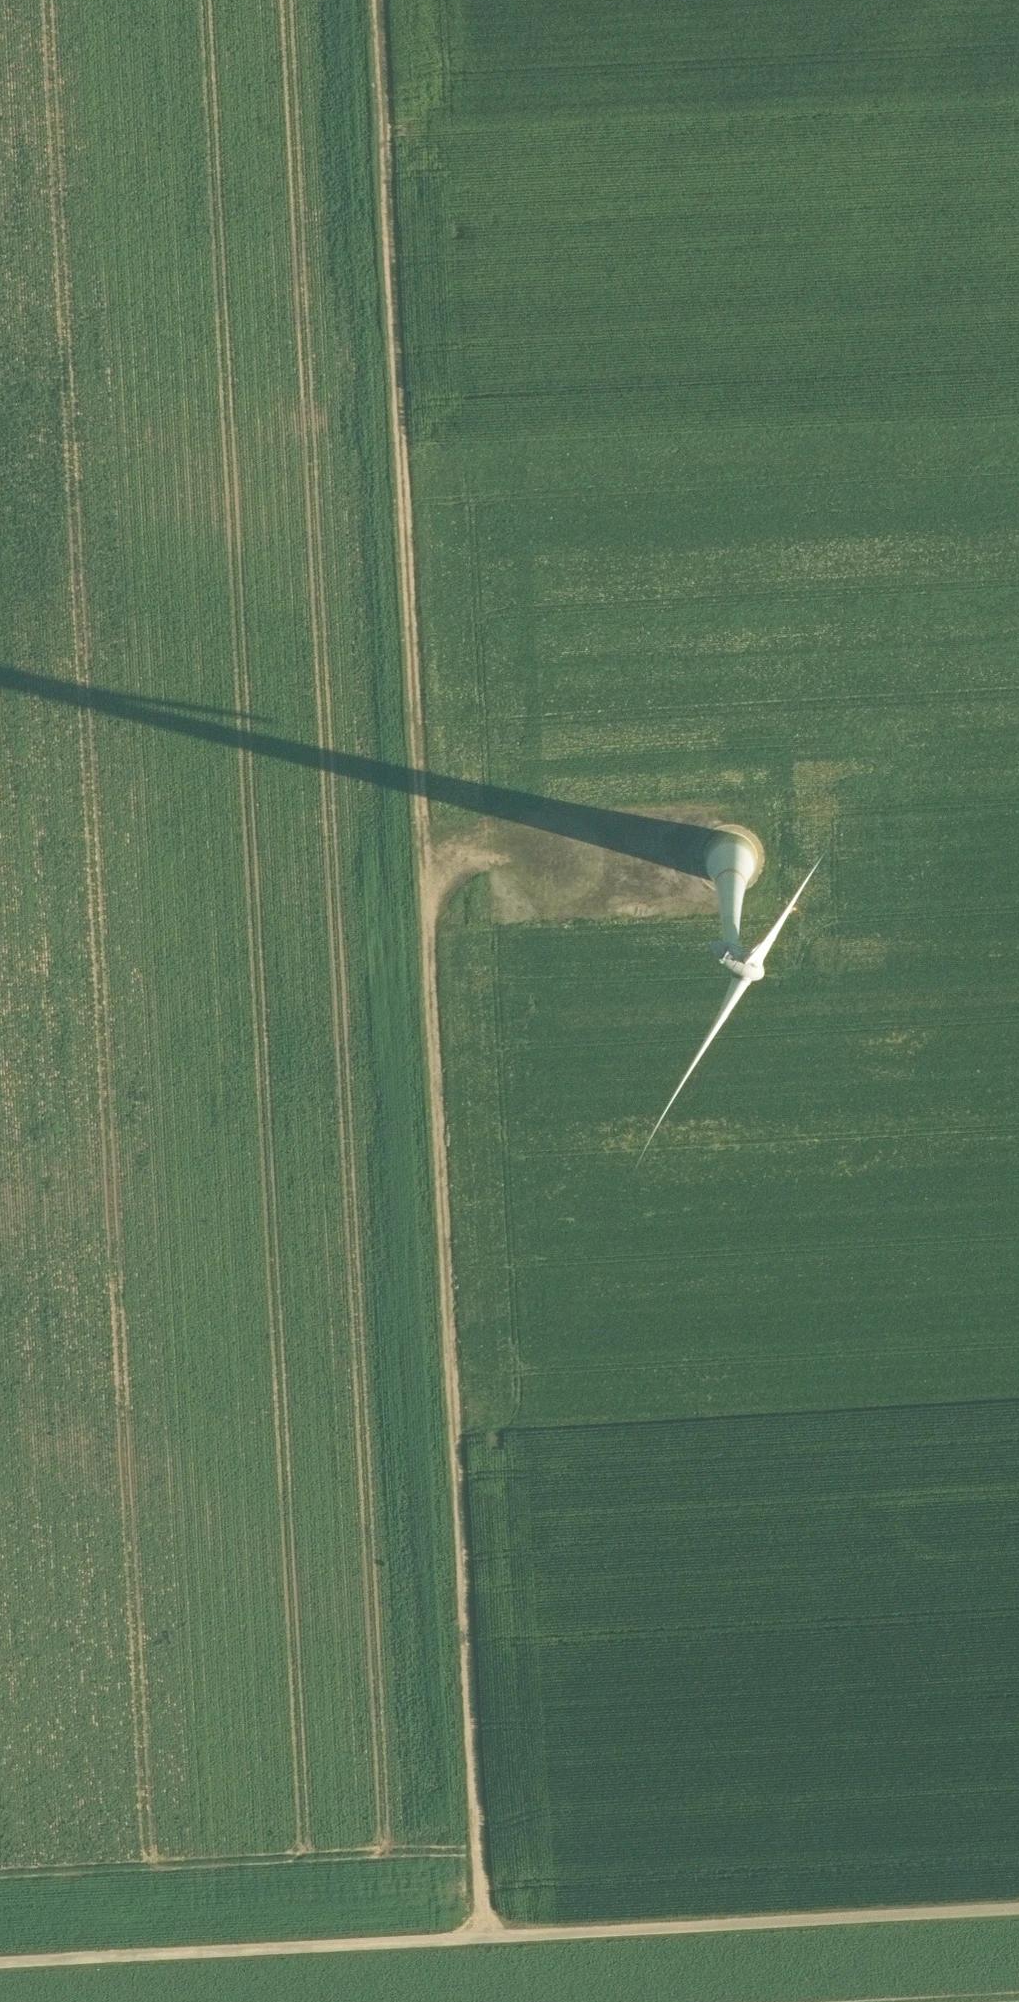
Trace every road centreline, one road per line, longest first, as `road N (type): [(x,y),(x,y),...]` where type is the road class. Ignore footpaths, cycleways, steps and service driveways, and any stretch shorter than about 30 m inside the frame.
road 1 (track): [(378,0),(484,1938)]
road 2 (unclassified): [(0,1966),(1018,1911)]

